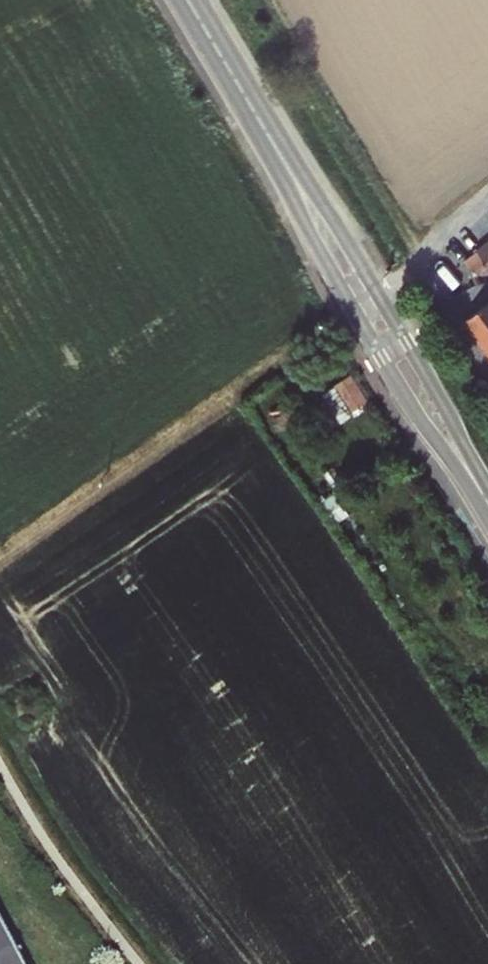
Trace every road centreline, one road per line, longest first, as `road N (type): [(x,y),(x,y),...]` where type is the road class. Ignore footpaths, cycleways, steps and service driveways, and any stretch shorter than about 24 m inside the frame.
road 1 (unclassified): [(258,120),(323,258),(410,403),(487,504)]
road 2 (unclassified): [(487,498),(378,292),(258,120)]
road 3 (track): [(0,560),(354,309)]
road 4 (unclassified): [(0,765),(51,849),(138,963)]
road 5 (unclassified): [(187,0),(258,120)]

